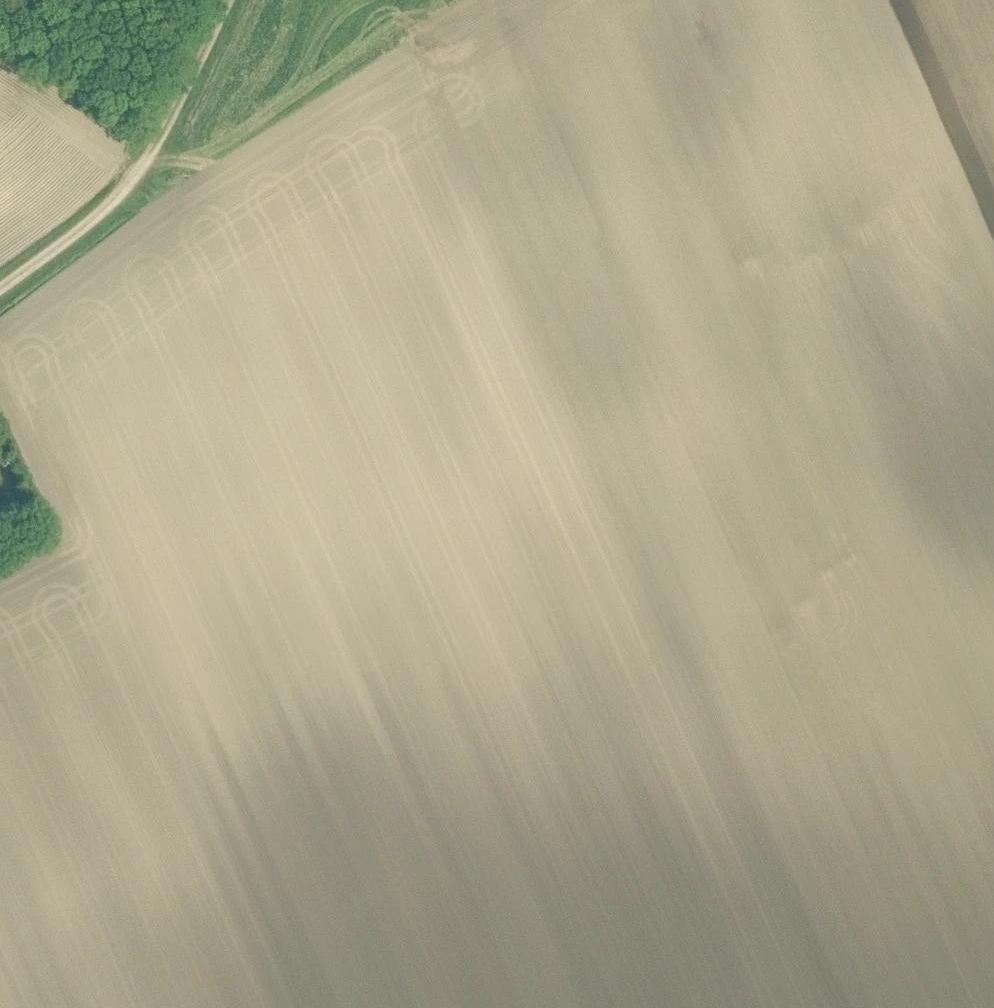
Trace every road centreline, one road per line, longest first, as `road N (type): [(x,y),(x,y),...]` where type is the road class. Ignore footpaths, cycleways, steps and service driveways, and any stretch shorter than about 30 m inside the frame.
road 1 (unclassified): [(0,288),(108,210),(155,142),(225,0)]

